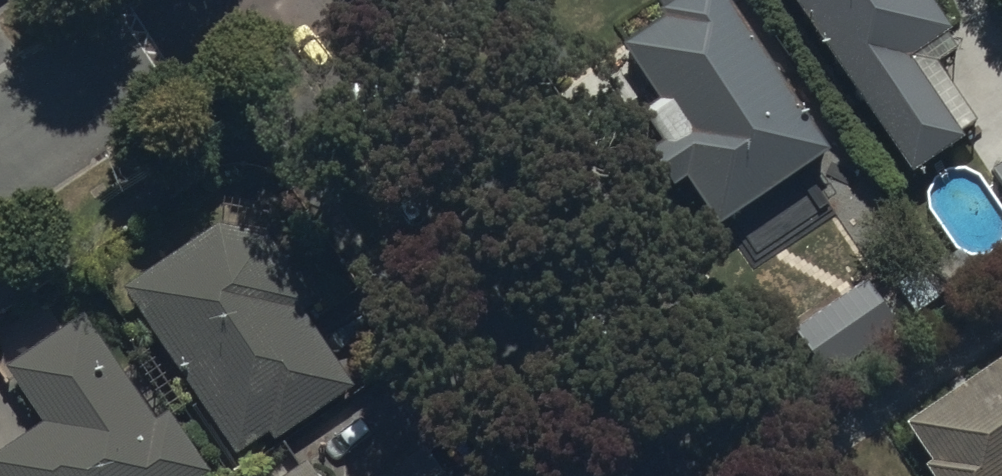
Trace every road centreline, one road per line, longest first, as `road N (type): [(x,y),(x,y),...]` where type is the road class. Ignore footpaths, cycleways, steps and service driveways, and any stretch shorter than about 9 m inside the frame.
road 1 (residential): [(314,0),(639,475)]
road 2 (residential): [(0,151),(224,0)]

